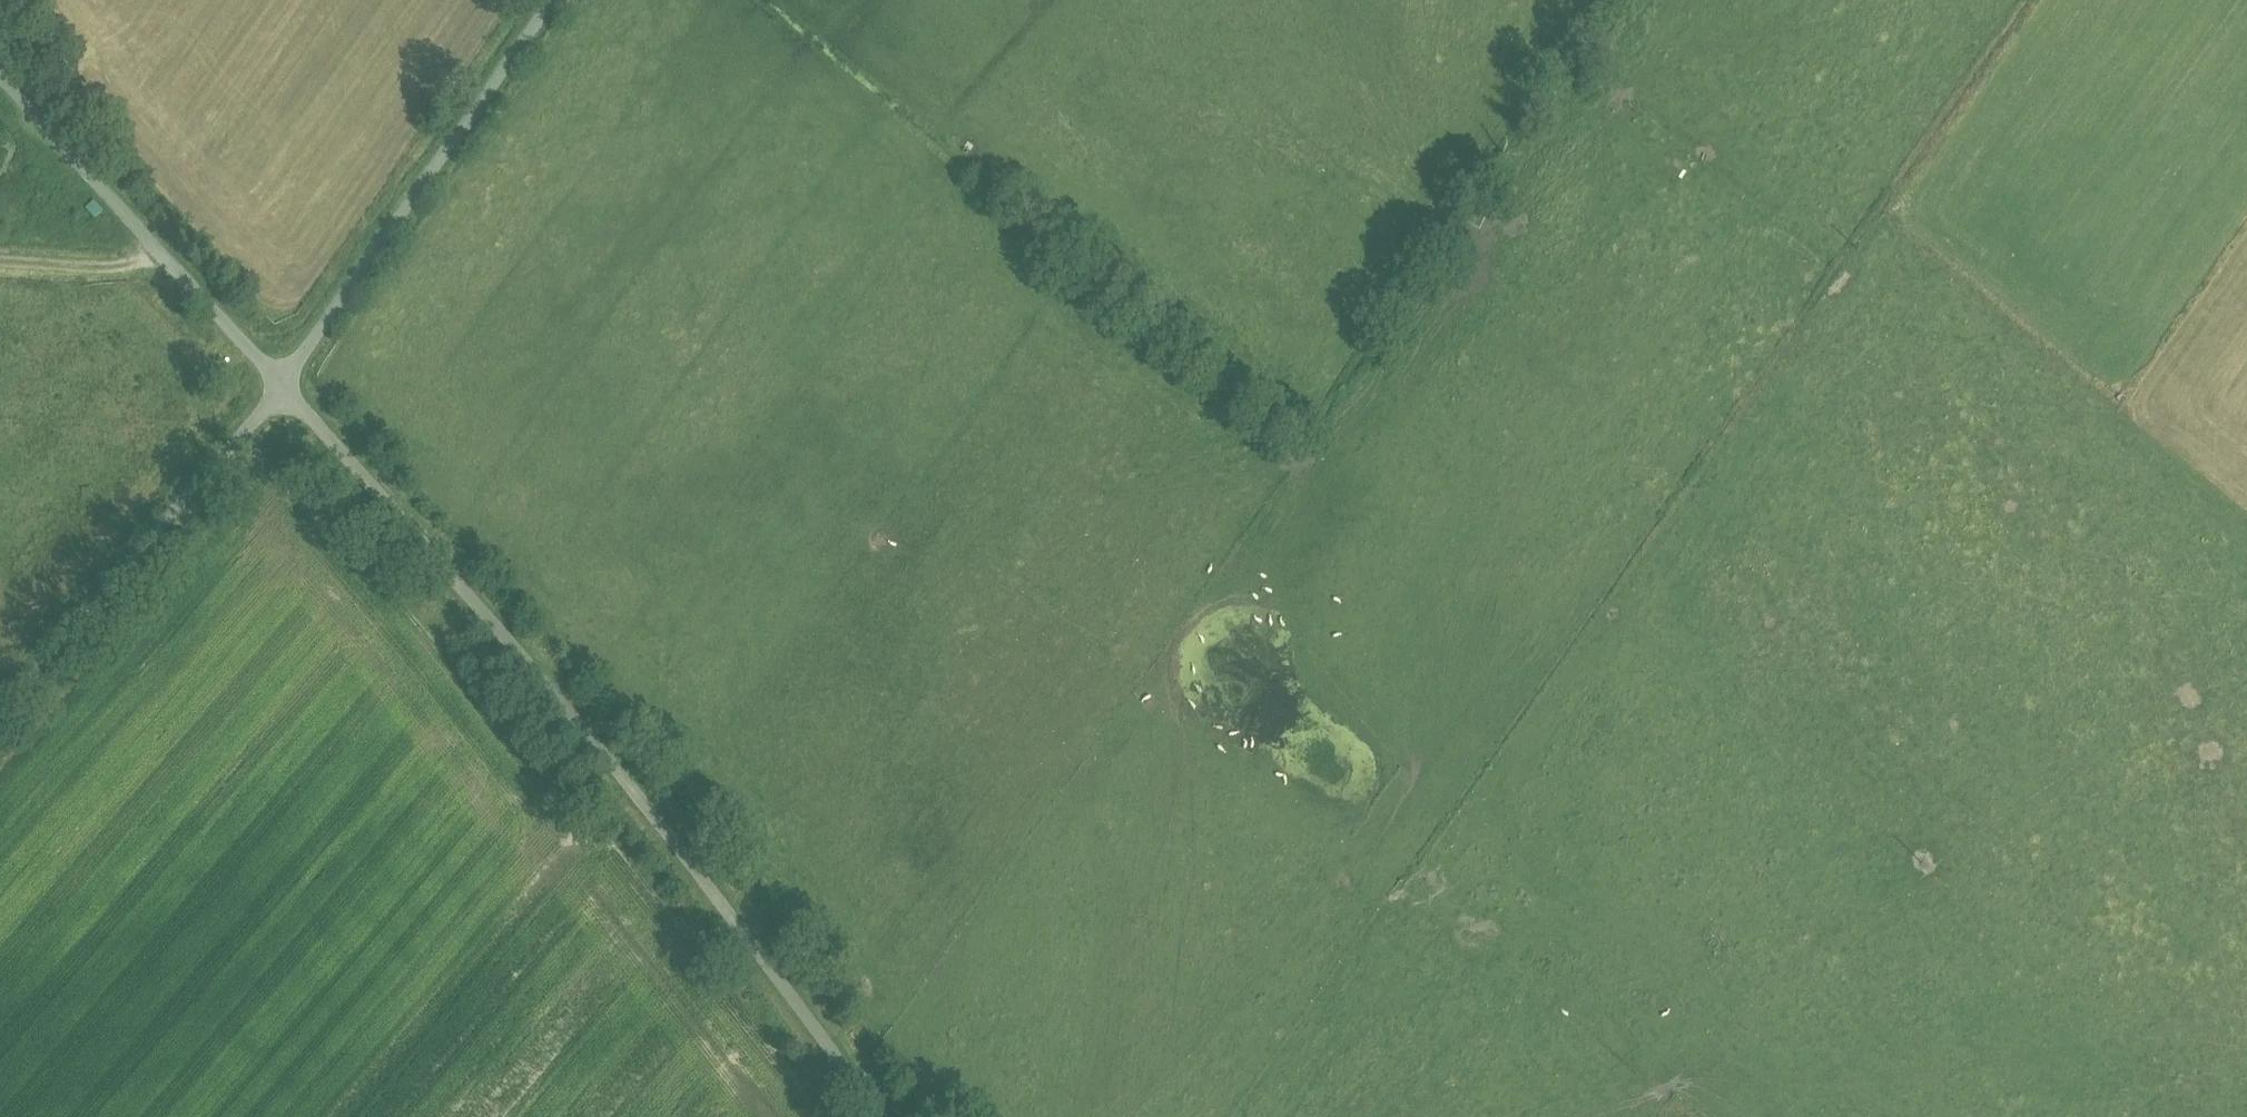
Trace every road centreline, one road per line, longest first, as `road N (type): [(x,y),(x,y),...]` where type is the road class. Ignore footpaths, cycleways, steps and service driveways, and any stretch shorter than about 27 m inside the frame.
road 1 (unclassified): [(872,1116),(280,383)]
road 2 (unclassified): [(559,0),(280,383)]
road 3 (unclassified): [(280,383),(0,704)]
road 4 (unclassified): [(280,383),(0,78)]

